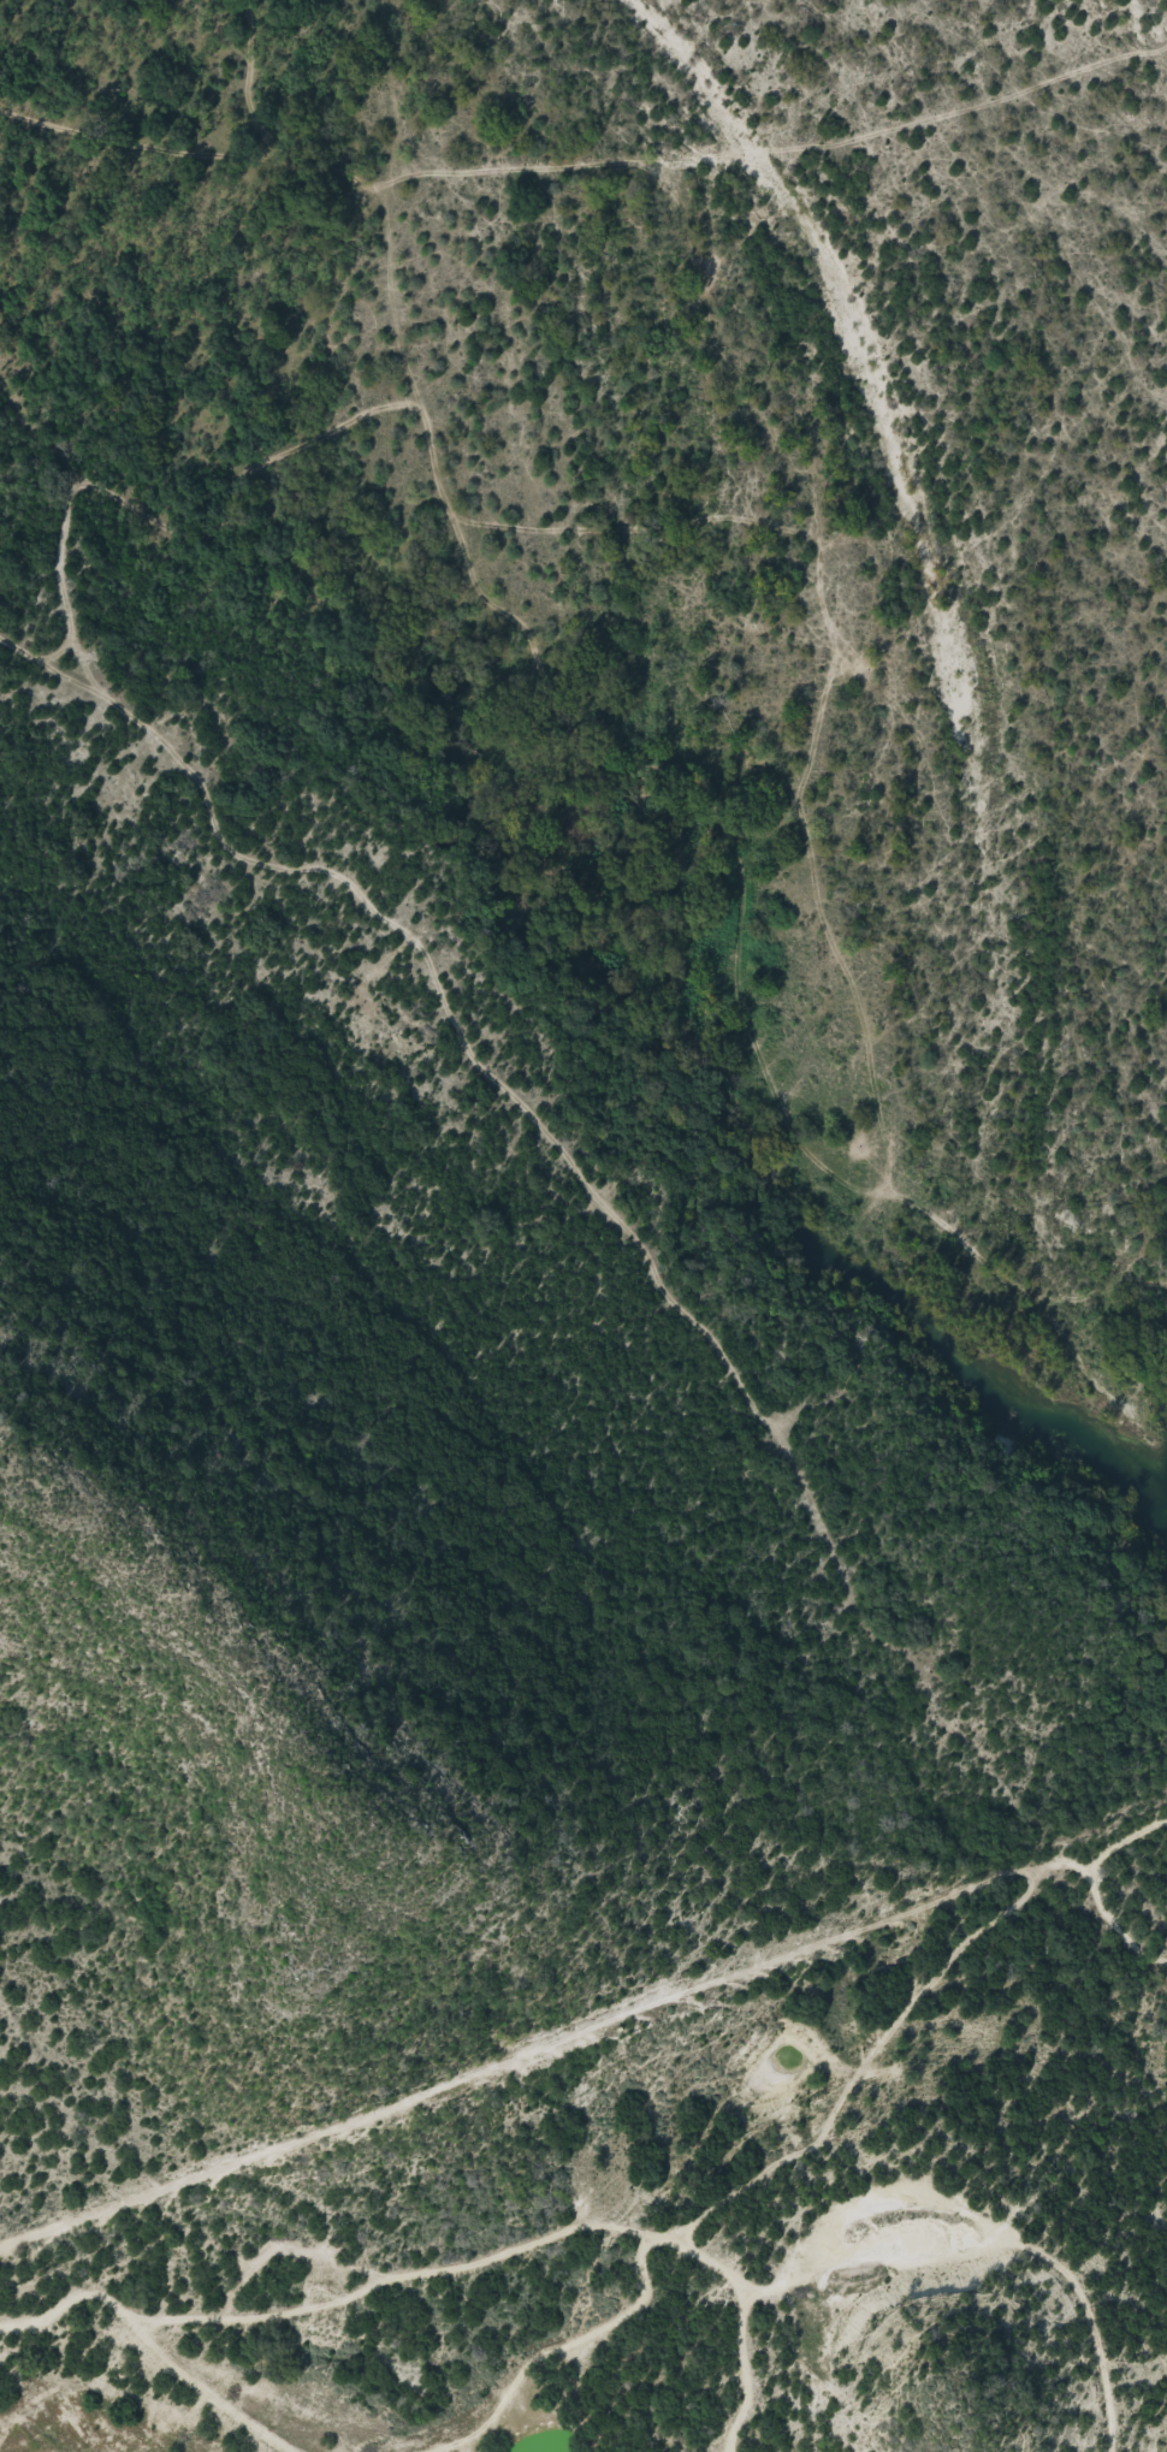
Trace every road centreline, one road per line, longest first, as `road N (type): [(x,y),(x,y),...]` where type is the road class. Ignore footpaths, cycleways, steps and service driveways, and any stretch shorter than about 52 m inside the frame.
road 1 (residential): [(935,0),(0,78)]

